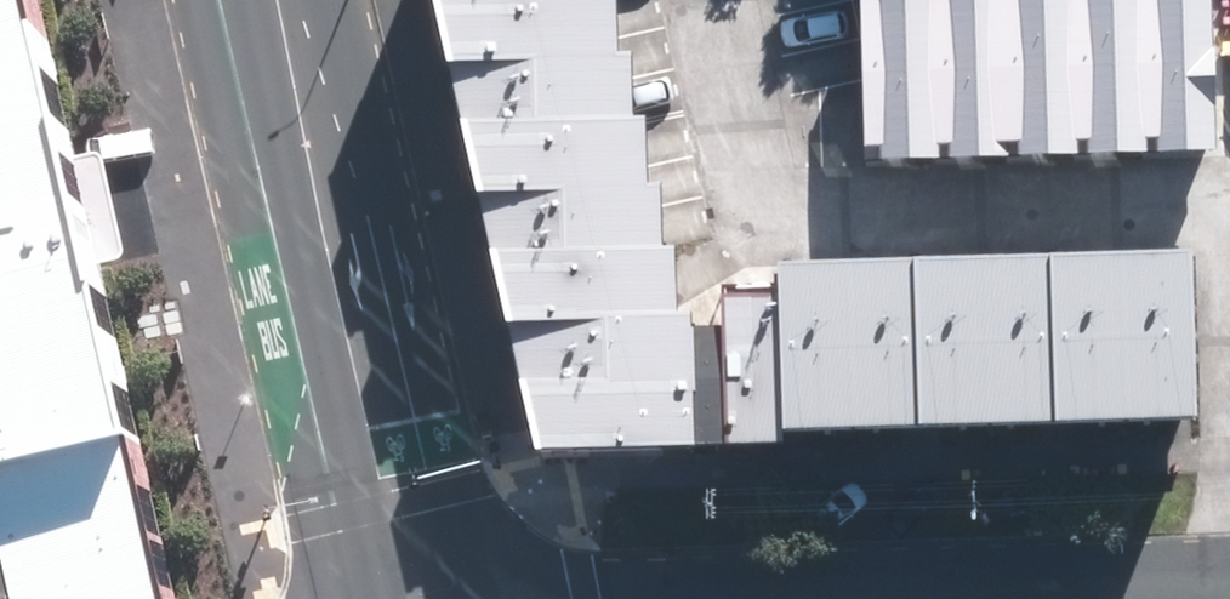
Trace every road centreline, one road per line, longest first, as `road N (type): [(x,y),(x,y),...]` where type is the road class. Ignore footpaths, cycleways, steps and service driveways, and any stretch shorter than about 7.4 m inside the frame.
road 1 (secondary): [(437,598),(301,0)]

